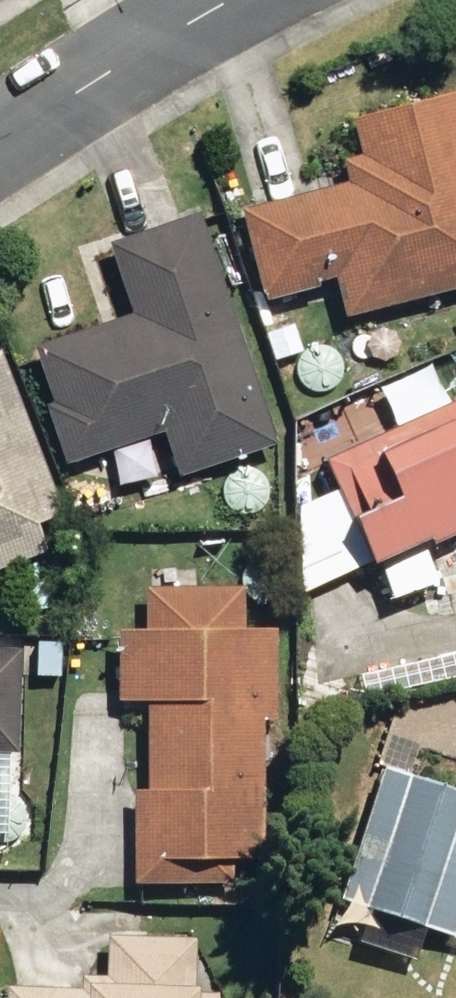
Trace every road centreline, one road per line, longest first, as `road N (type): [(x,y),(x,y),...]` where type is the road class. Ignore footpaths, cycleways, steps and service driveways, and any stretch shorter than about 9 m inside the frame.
road 1 (residential): [(0,136),(216,0)]

